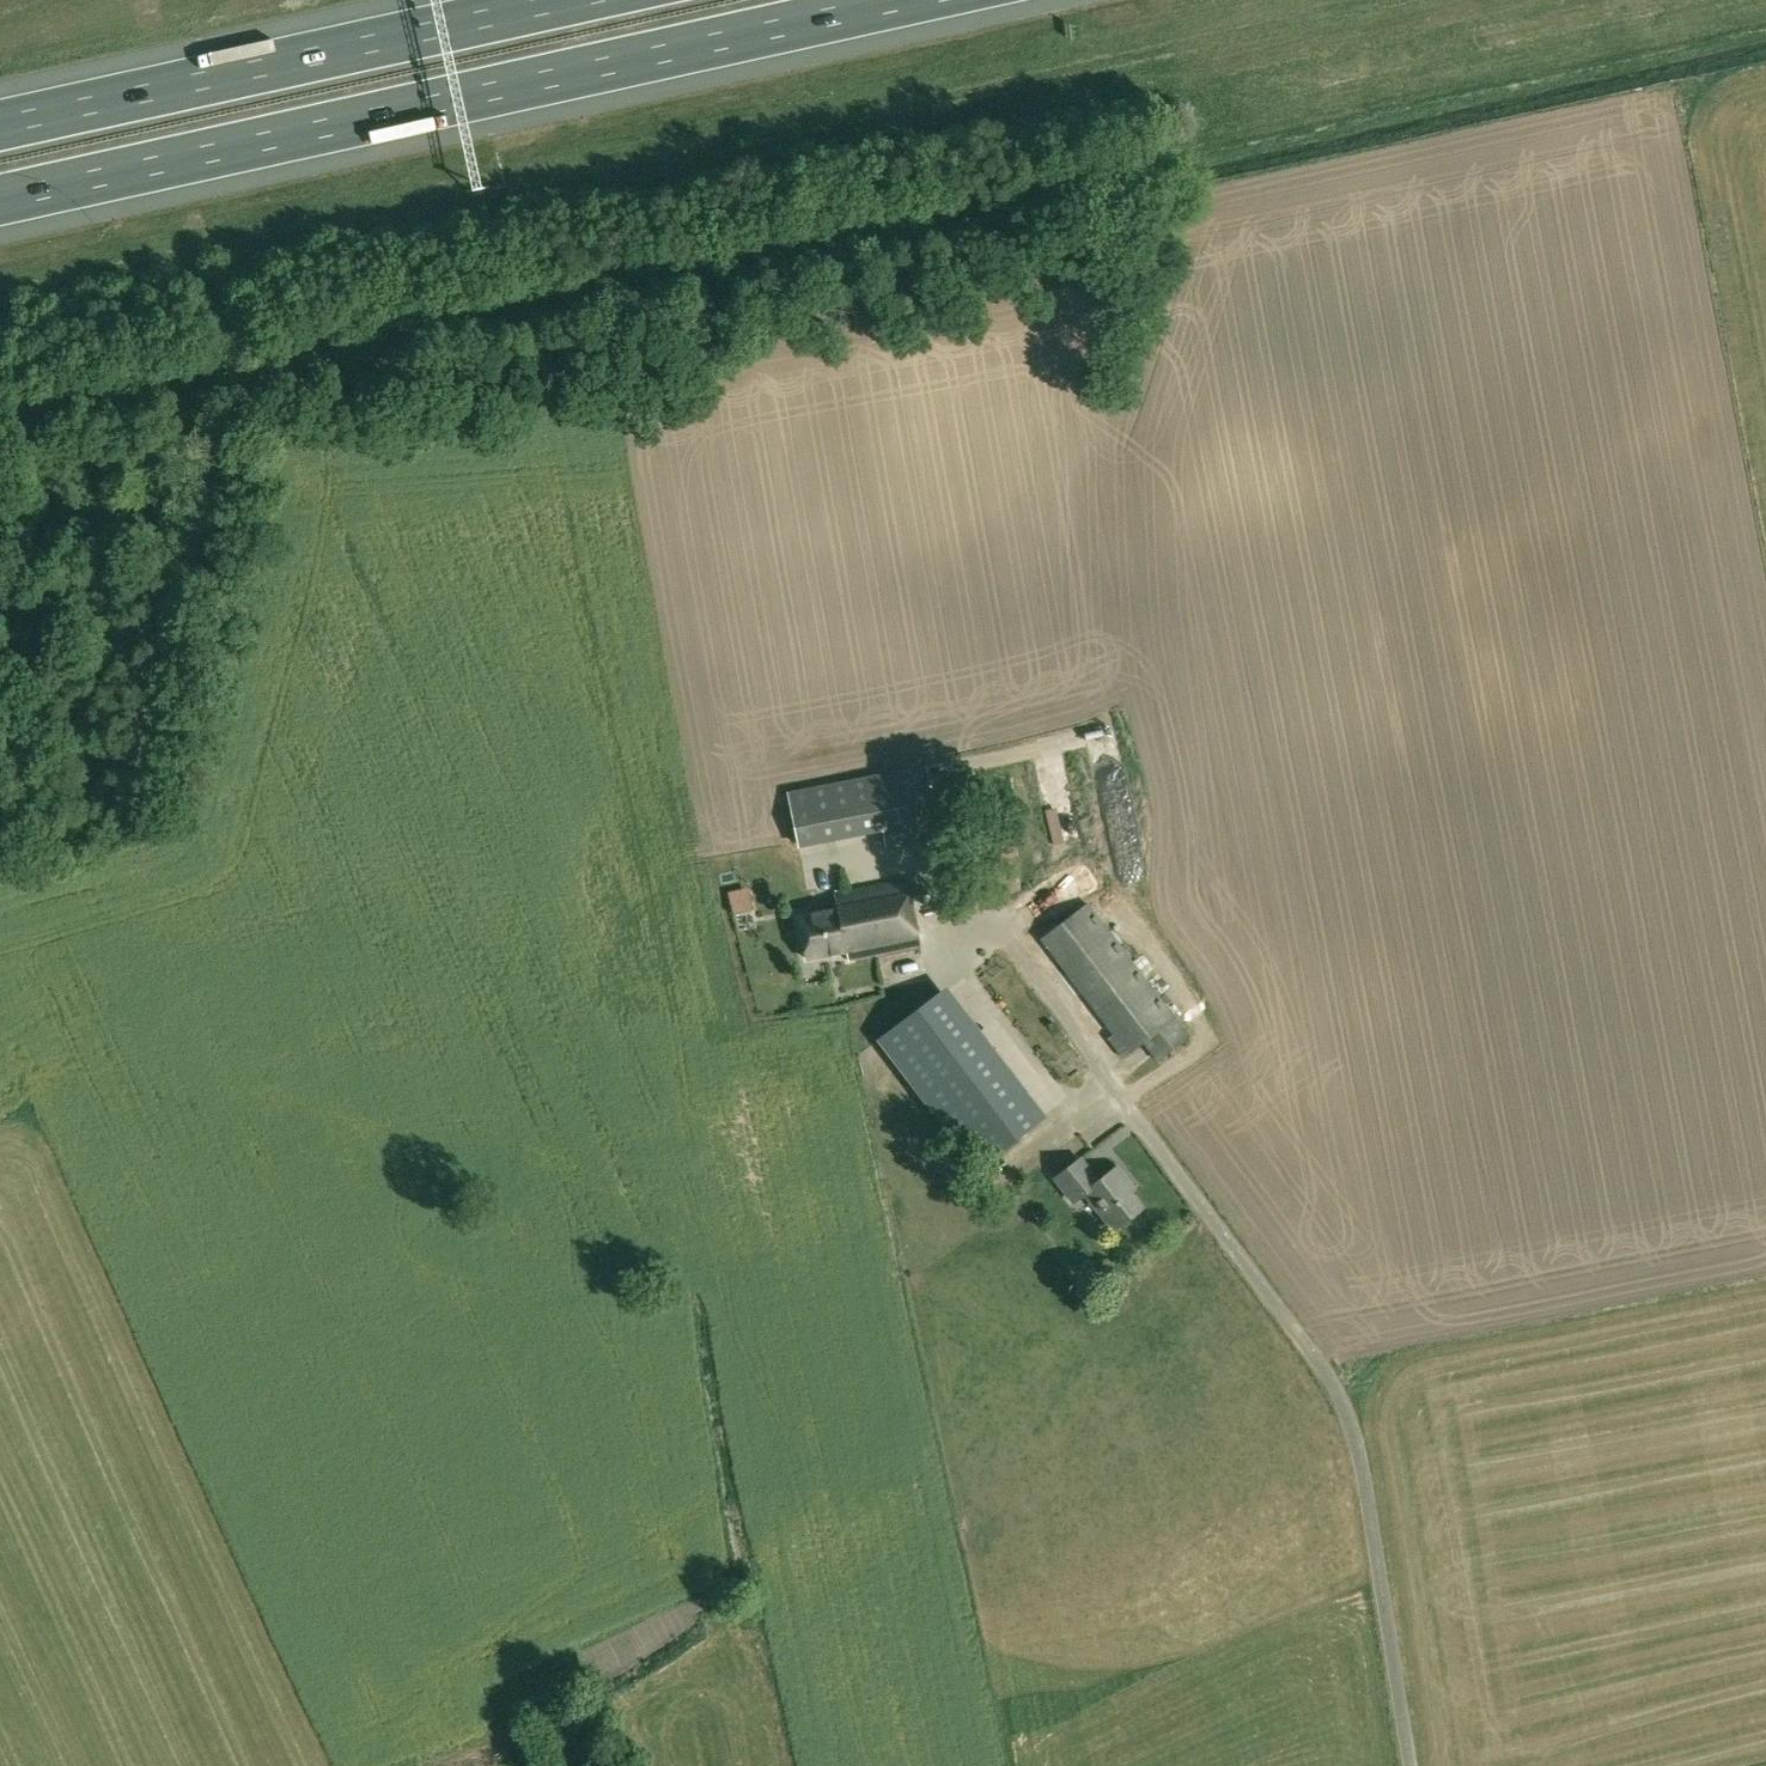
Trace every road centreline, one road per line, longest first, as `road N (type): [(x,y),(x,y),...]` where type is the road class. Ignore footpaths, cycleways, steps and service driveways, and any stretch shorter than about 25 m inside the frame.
road 1 (motorway): [(0,200),(916,0)]
road 2 (motorway): [(567,0),(0,125)]

